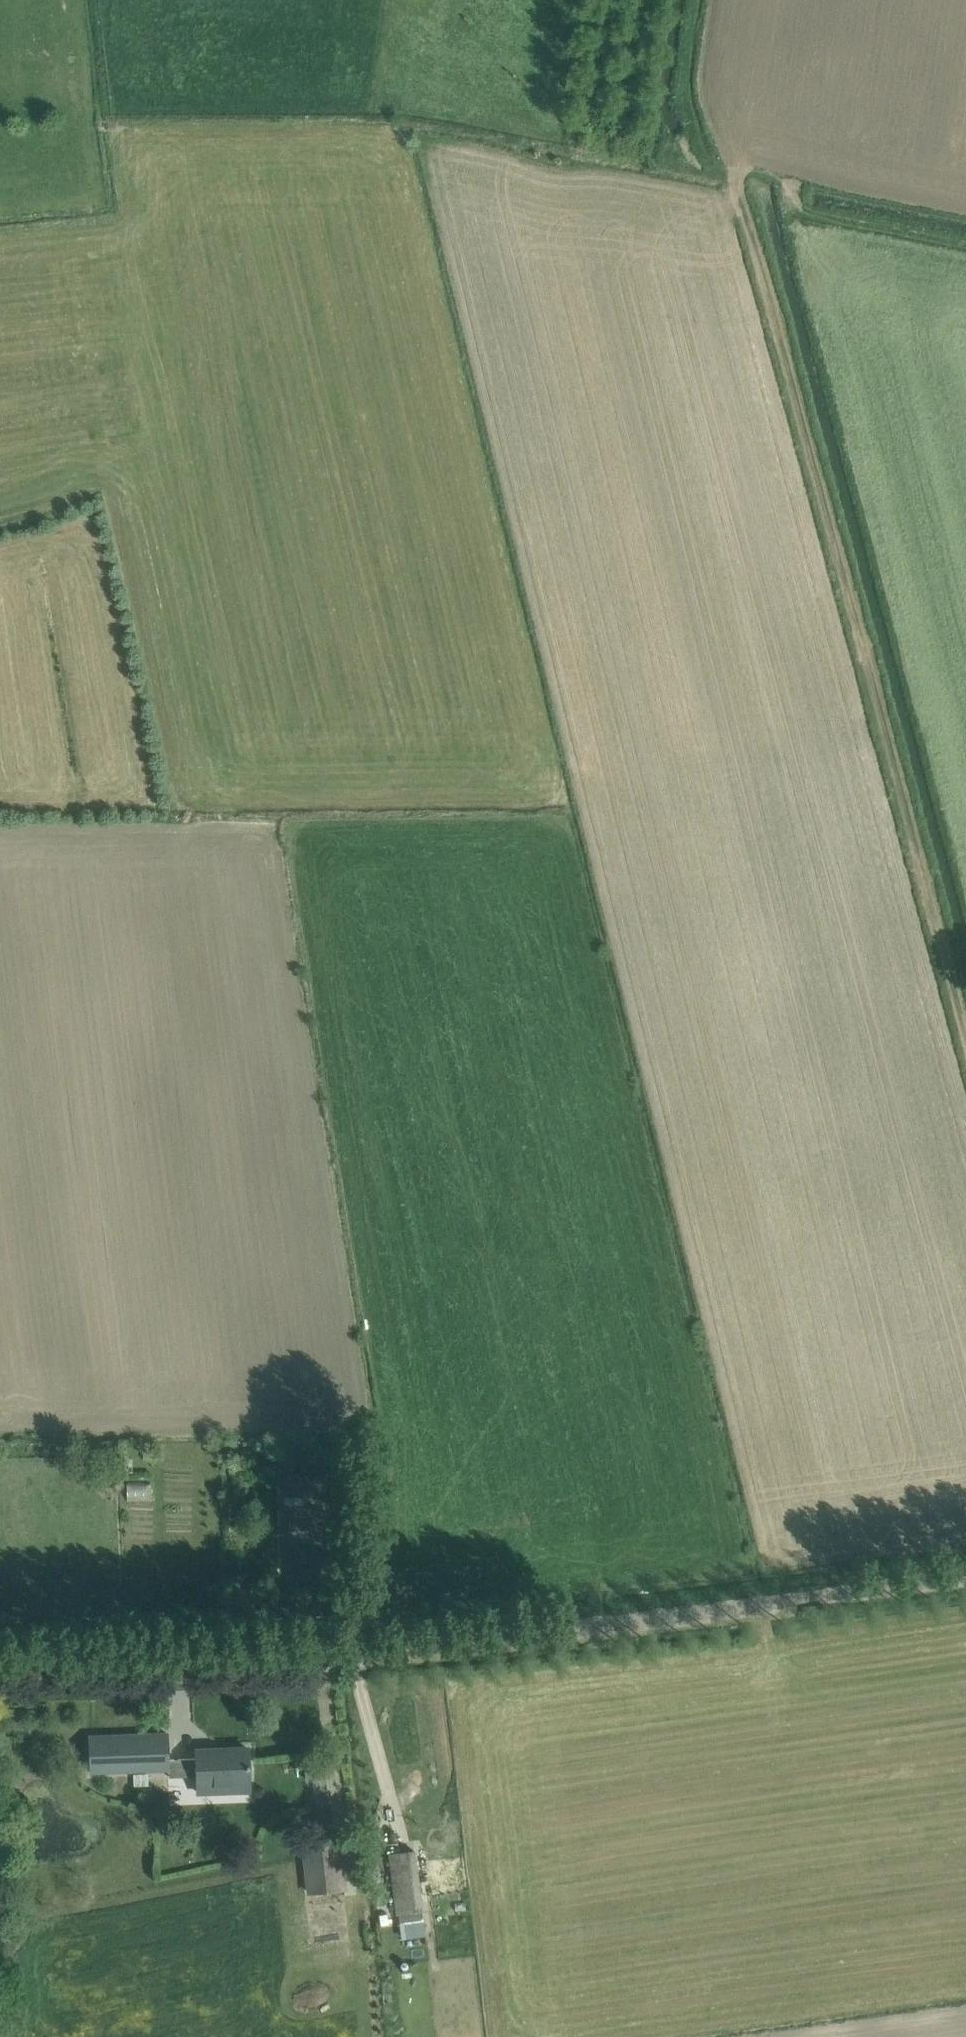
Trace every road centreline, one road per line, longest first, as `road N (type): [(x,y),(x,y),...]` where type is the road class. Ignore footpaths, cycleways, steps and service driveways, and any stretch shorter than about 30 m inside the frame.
road 1 (unclassified): [(965,1574),(432,1645),(0,1665)]
road 2 (track): [(965,1013),(751,171)]
road 3 (track): [(751,171),(717,168),(683,103),(693,0)]

